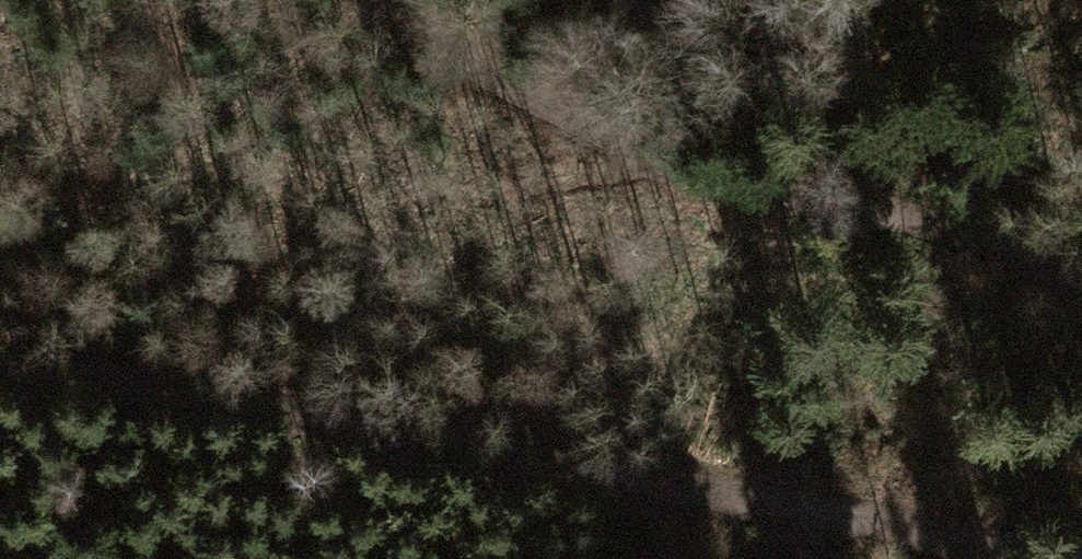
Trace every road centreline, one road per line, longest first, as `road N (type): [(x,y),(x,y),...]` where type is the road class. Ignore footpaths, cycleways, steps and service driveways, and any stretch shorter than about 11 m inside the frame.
road 1 (track): [(0,387),(955,558)]
road 2 (track): [(386,0),(502,92),(634,158),(923,229),(1081,287)]

